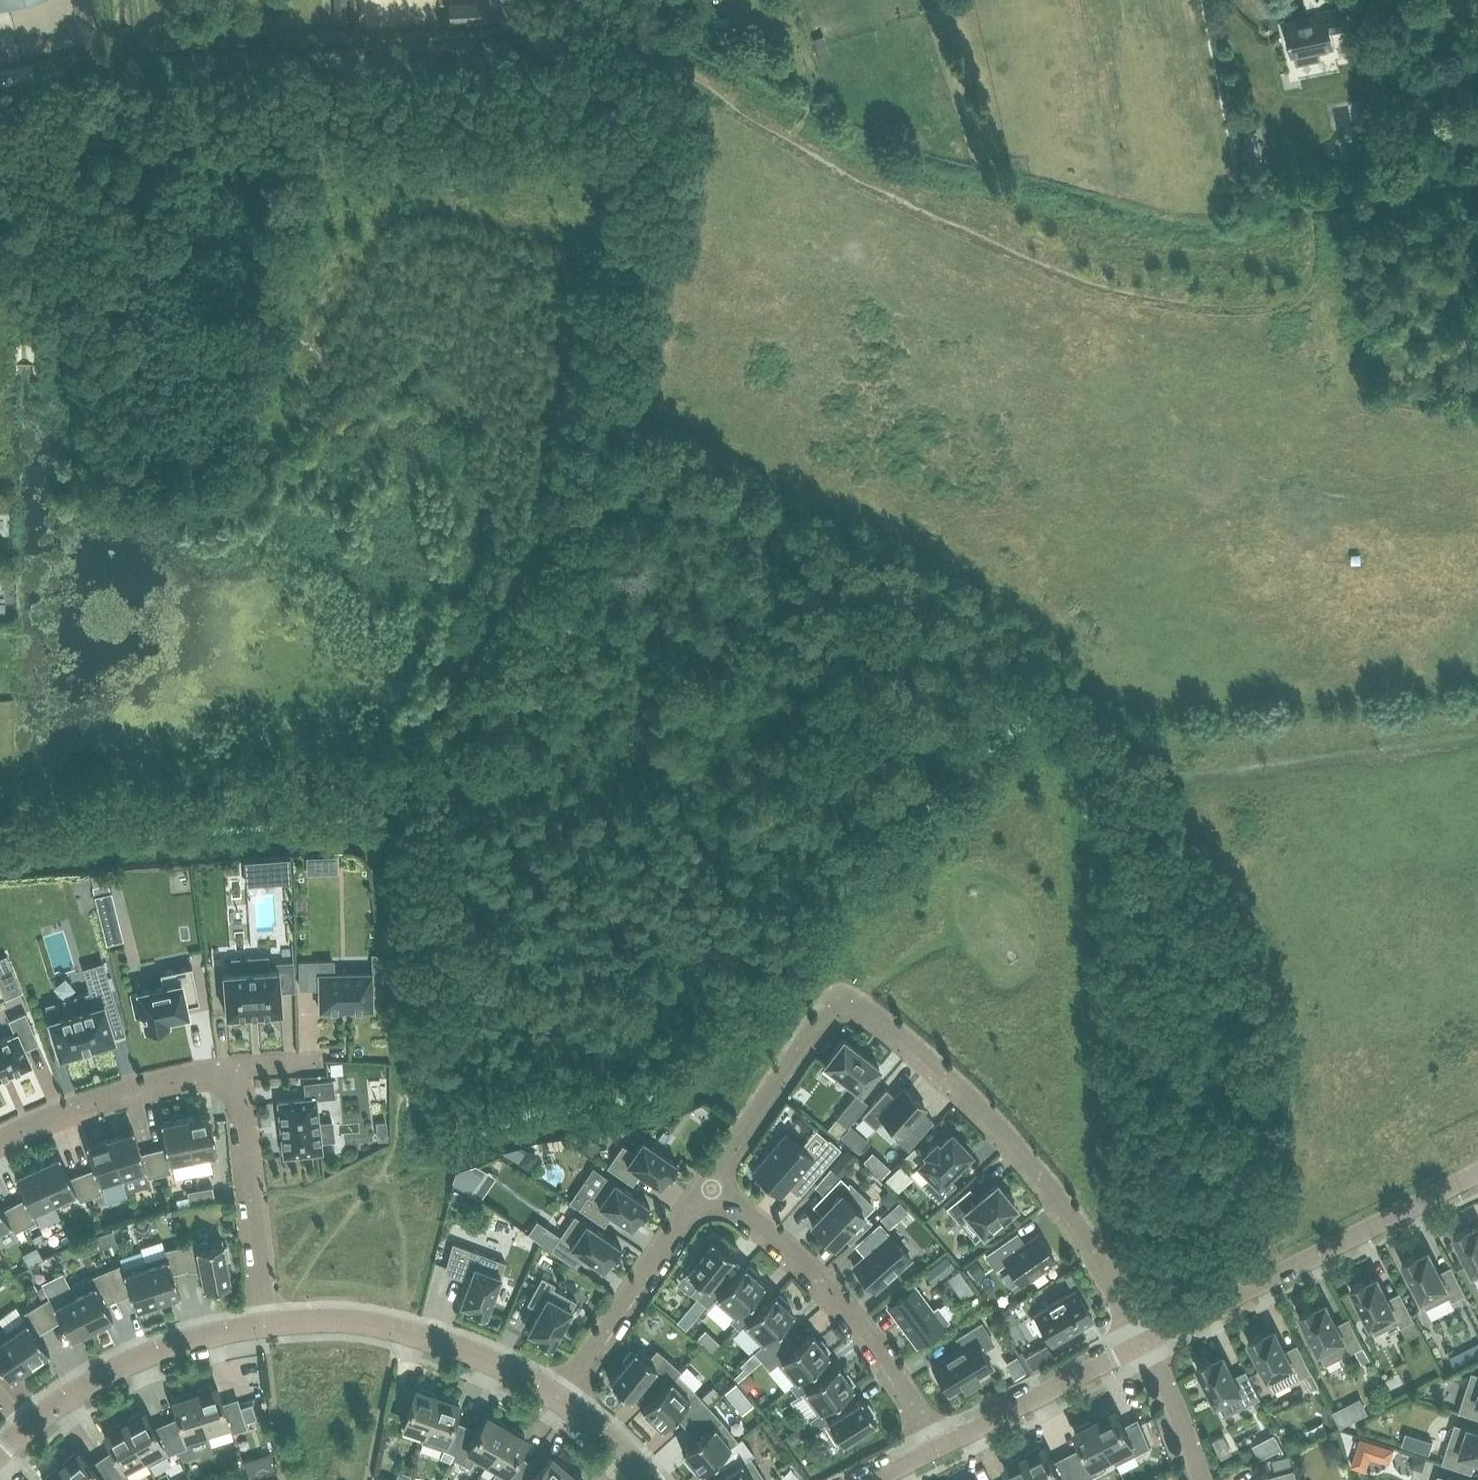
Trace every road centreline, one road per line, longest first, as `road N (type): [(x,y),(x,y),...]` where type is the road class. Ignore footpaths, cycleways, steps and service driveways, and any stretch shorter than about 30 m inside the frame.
road 1 (residential): [(1149,1340),(1032,1166),(940,1070),(839,998),(711,1185)]
road 2 (residential): [(265,1322),(238,1070),(105,1095),(0,1141)]
road 3 (residential): [(1149,1340),(1477,1174)]
road 4 (residential): [(711,1185),(799,1260),(884,1359),(935,1450)]
road 5 (residential): [(561,1395),(486,1358),(400,1329),(265,1322)]
road 6 (residential): [(265,1322),(152,1352),(55,1405),(0,1457)]
road 7 (residential): [(711,1185),(561,1395)]
road 8 (residential): [(935,1450),(1149,1340)]
road 9 (residential): [(1149,1340),(1201,1479)]
road 10 (residential): [(649,1479),(561,1395)]

